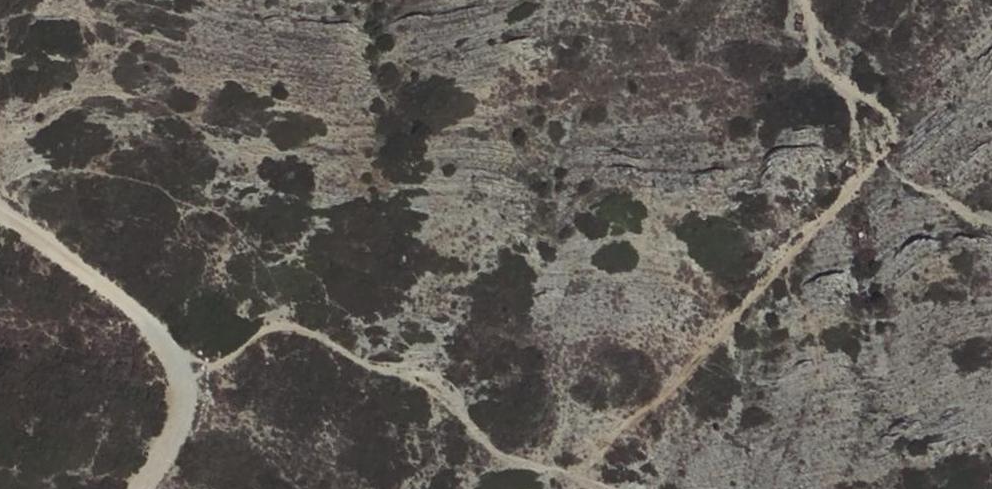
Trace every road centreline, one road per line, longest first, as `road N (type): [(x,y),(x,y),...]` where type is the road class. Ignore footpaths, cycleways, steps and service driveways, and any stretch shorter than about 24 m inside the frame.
road 1 (track): [(0,210),(146,319),(183,372),(183,415),(137,488)]

